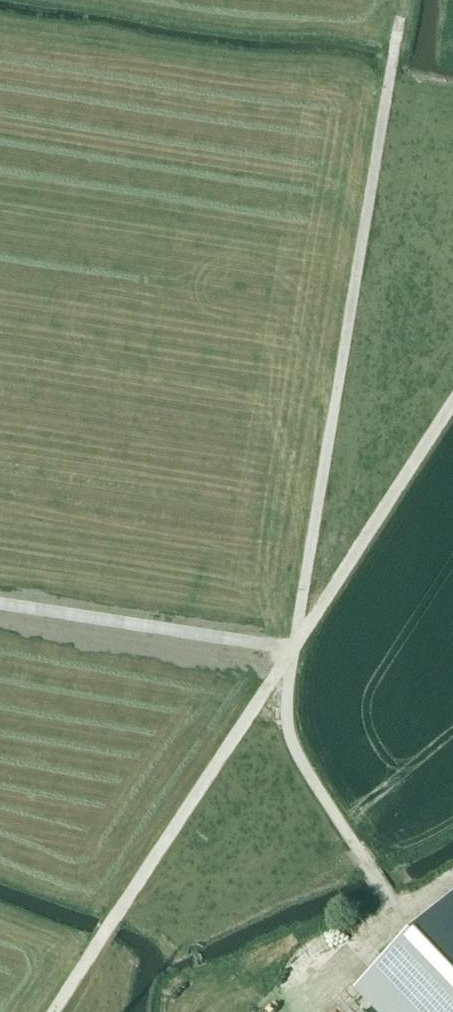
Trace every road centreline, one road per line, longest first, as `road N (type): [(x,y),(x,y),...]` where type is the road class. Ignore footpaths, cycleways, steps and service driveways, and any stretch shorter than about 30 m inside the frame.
road 1 (track): [(400,920),(302,768),(288,702),(400,23)]
road 2 (track): [(58,1011),(452,407)]

